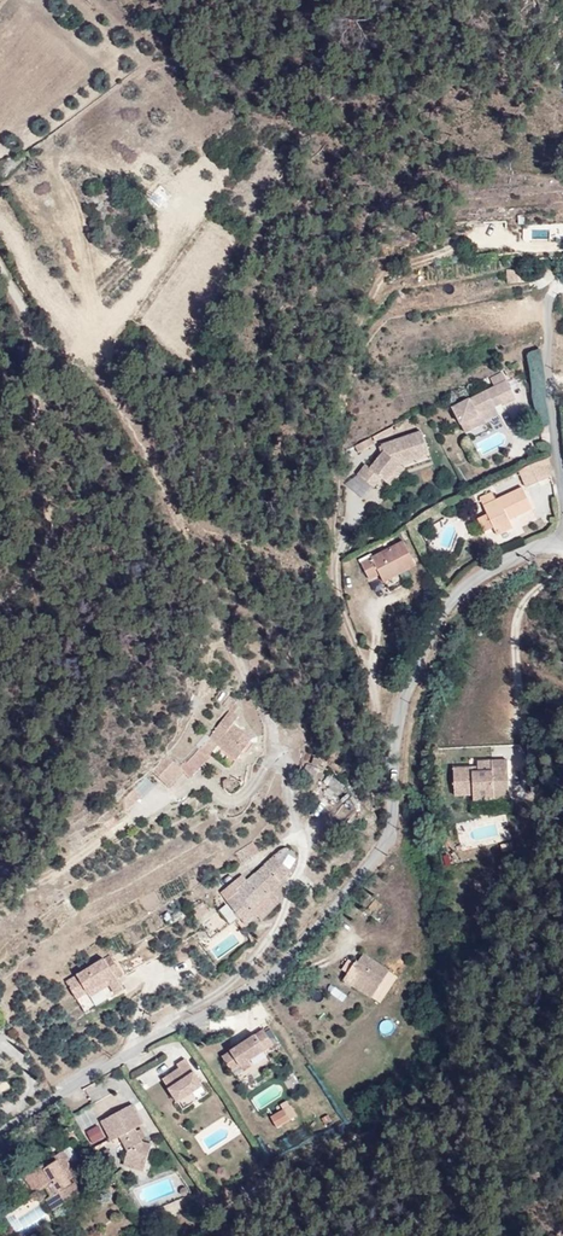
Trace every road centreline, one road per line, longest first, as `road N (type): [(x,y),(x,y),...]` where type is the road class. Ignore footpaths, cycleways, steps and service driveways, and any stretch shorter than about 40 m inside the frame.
road 1 (residential): [(557,545),(494,566),(446,606),(398,717),(388,839),(290,959),(0,1135)]
road 2 (track): [(0,260),(37,355),(51,511),(34,563),(0,601)]
road 3 (residential): [(549,297),(562,489)]

